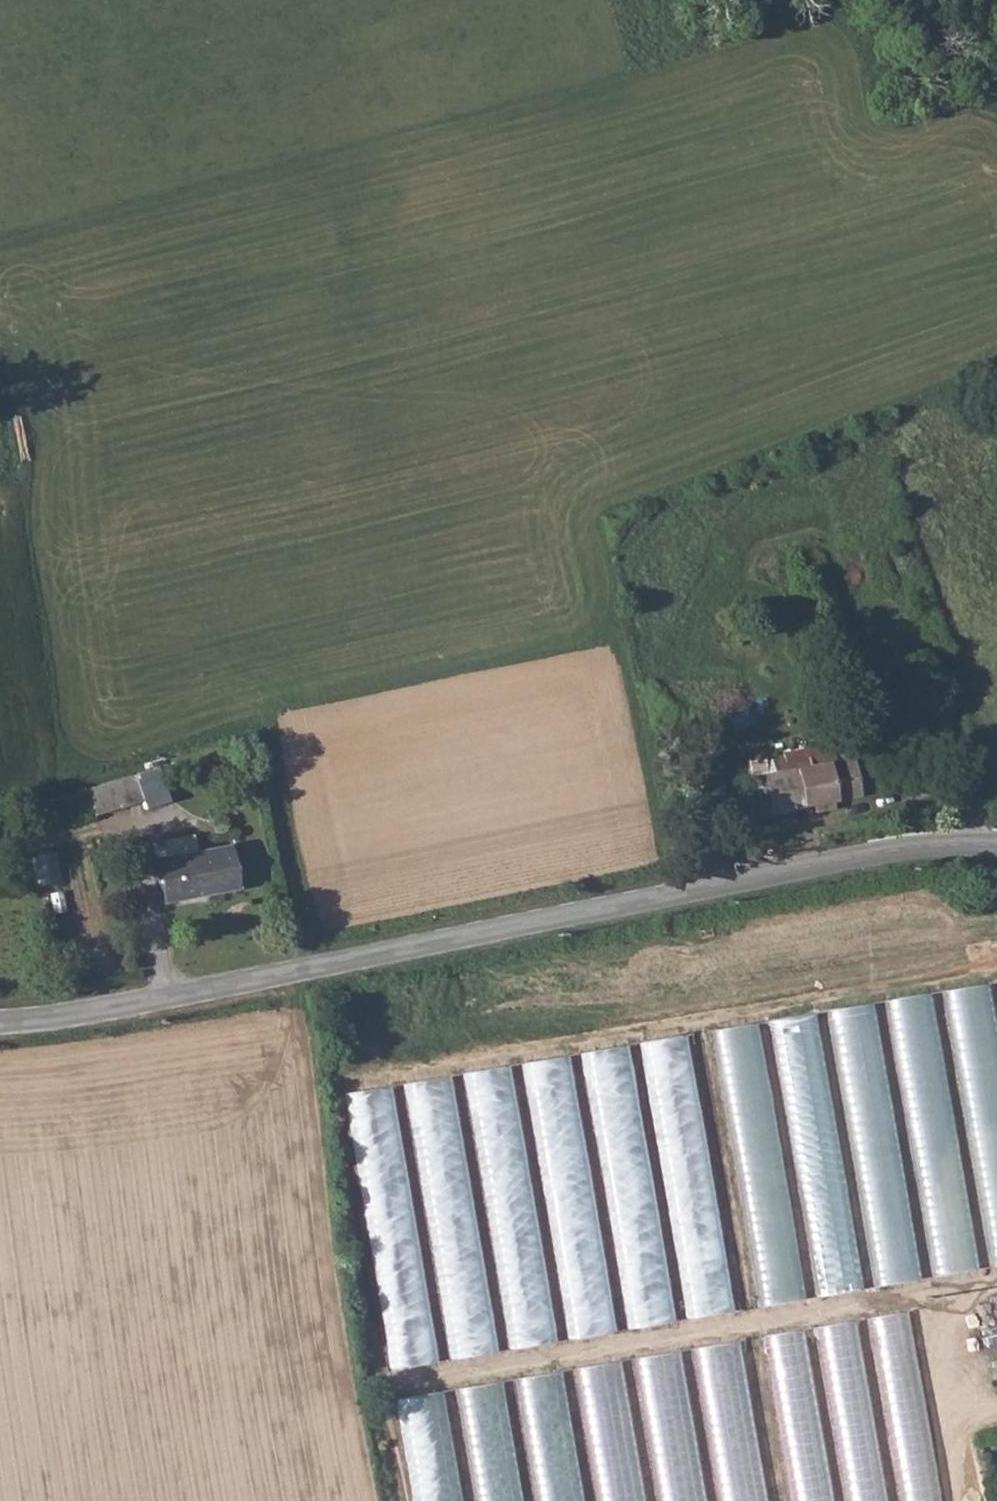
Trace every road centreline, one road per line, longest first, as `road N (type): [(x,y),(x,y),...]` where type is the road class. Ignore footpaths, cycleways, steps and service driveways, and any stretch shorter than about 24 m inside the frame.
road 1 (unclassified): [(0,1022),(160,998),(890,851),(996,847)]

